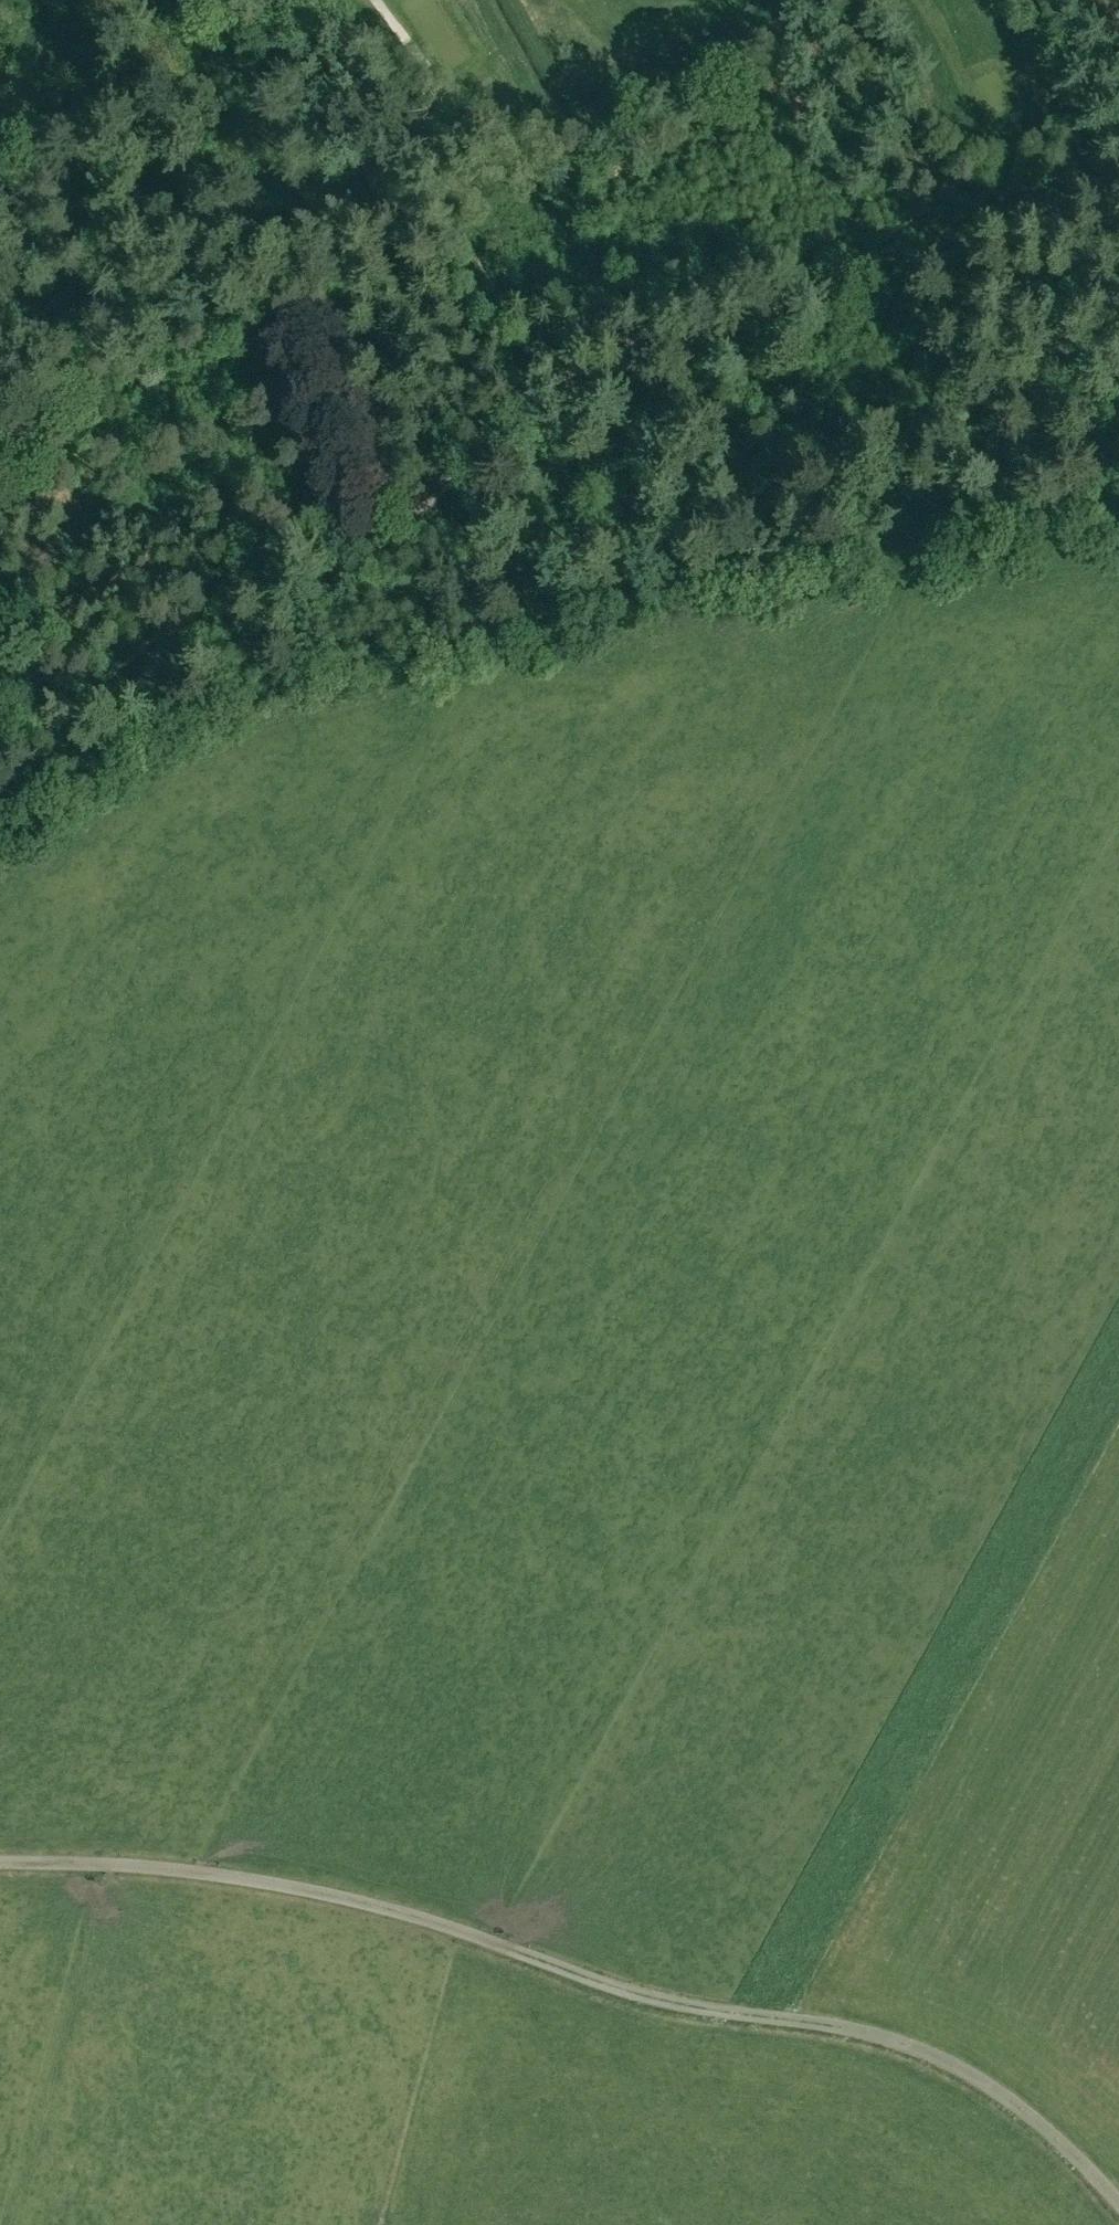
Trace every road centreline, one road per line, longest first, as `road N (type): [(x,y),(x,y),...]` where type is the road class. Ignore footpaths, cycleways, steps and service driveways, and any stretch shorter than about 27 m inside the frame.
road 1 (unclassified): [(1118,2212),(1054,2139),(981,2081),(912,2047),(712,2010),(398,1905),(177,1868),(0,1866)]

